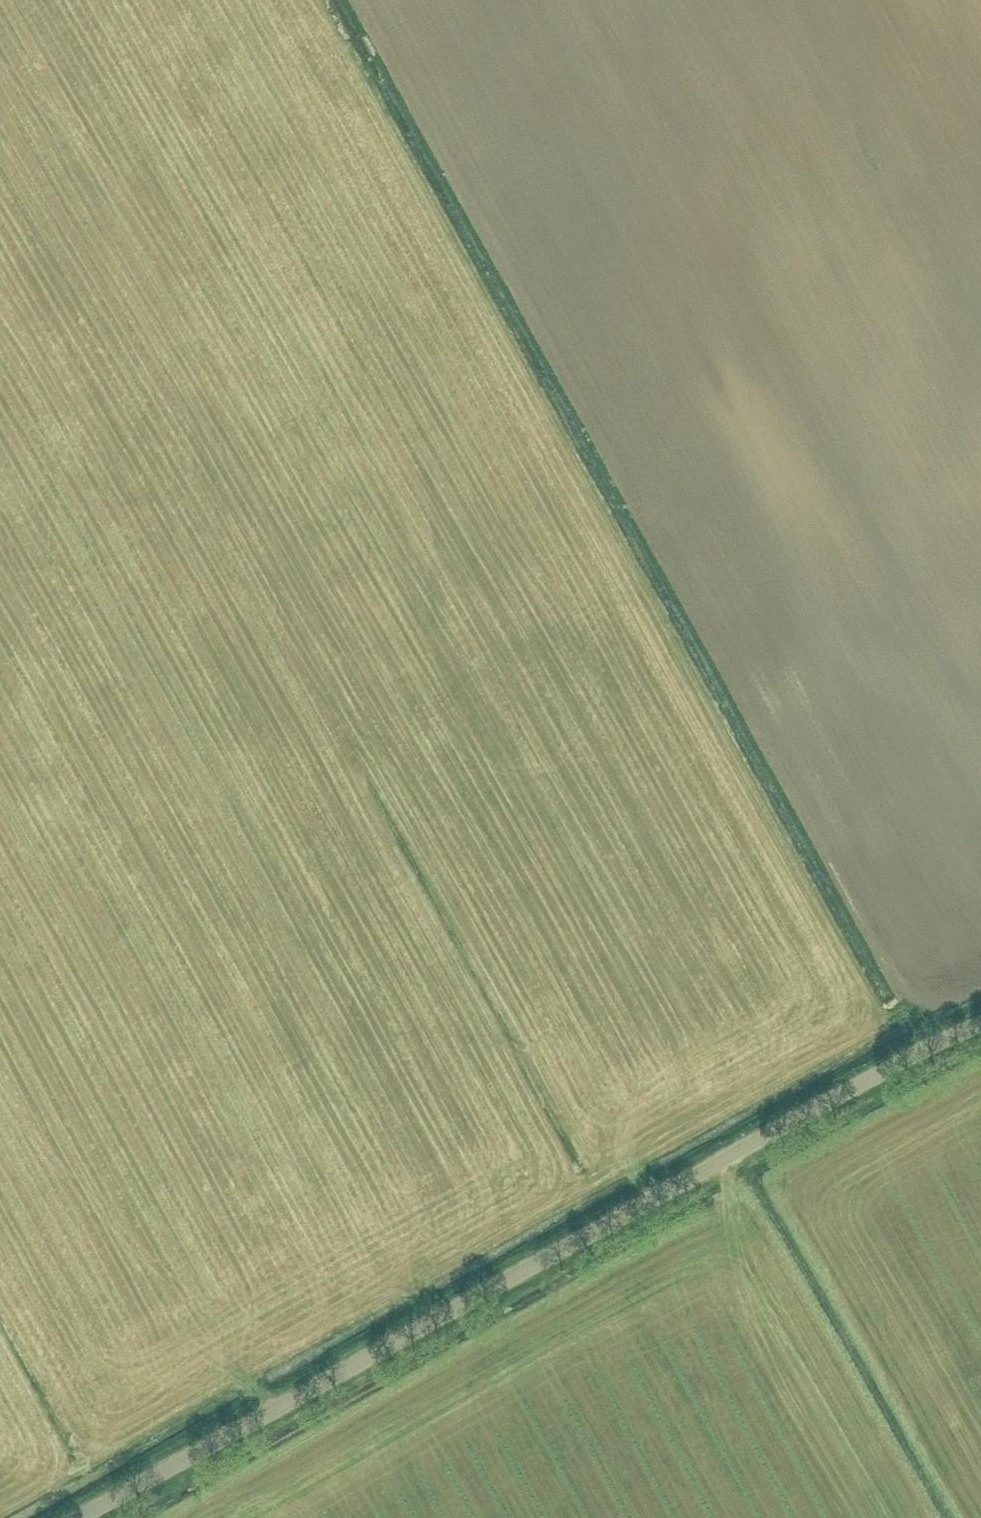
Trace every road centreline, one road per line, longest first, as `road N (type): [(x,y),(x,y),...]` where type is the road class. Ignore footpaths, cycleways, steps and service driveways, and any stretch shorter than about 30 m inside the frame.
road 1 (unclassified): [(87,1517),(893,1067),(980,1028)]

